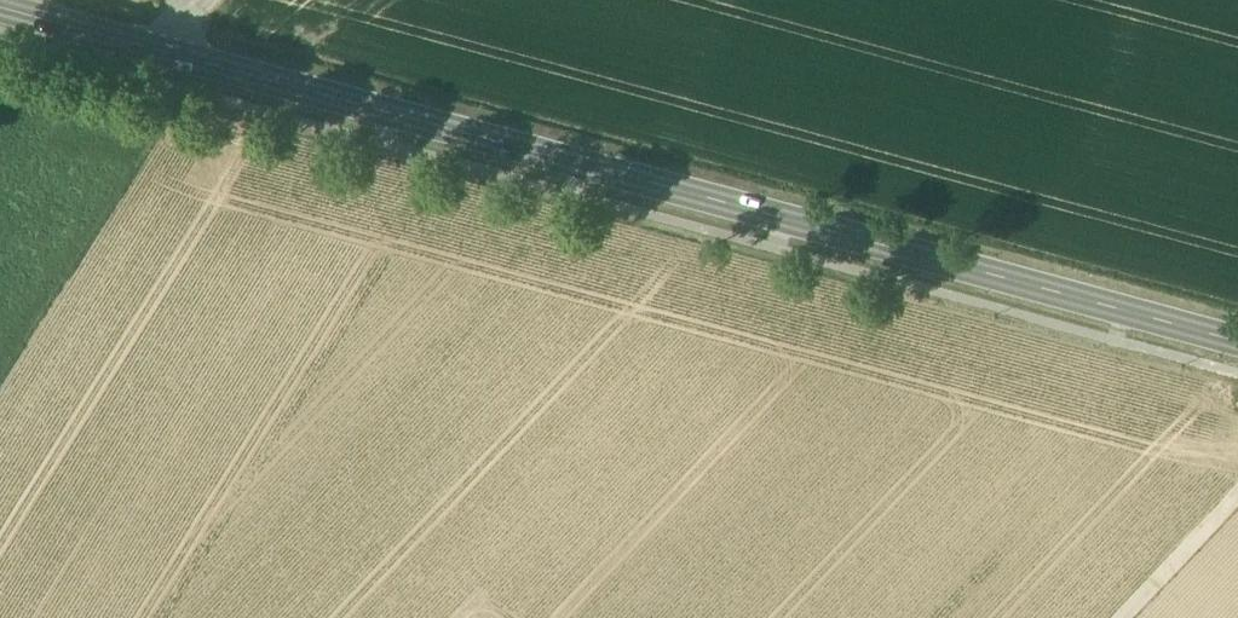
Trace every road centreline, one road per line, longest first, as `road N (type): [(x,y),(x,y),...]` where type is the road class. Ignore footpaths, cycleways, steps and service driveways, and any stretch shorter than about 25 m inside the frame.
road 1 (secondary): [(162,50),(1237,341)]
road 2 (track): [(1237,494),(1122,617)]
road 3 (secondary): [(0,6),(162,50)]

